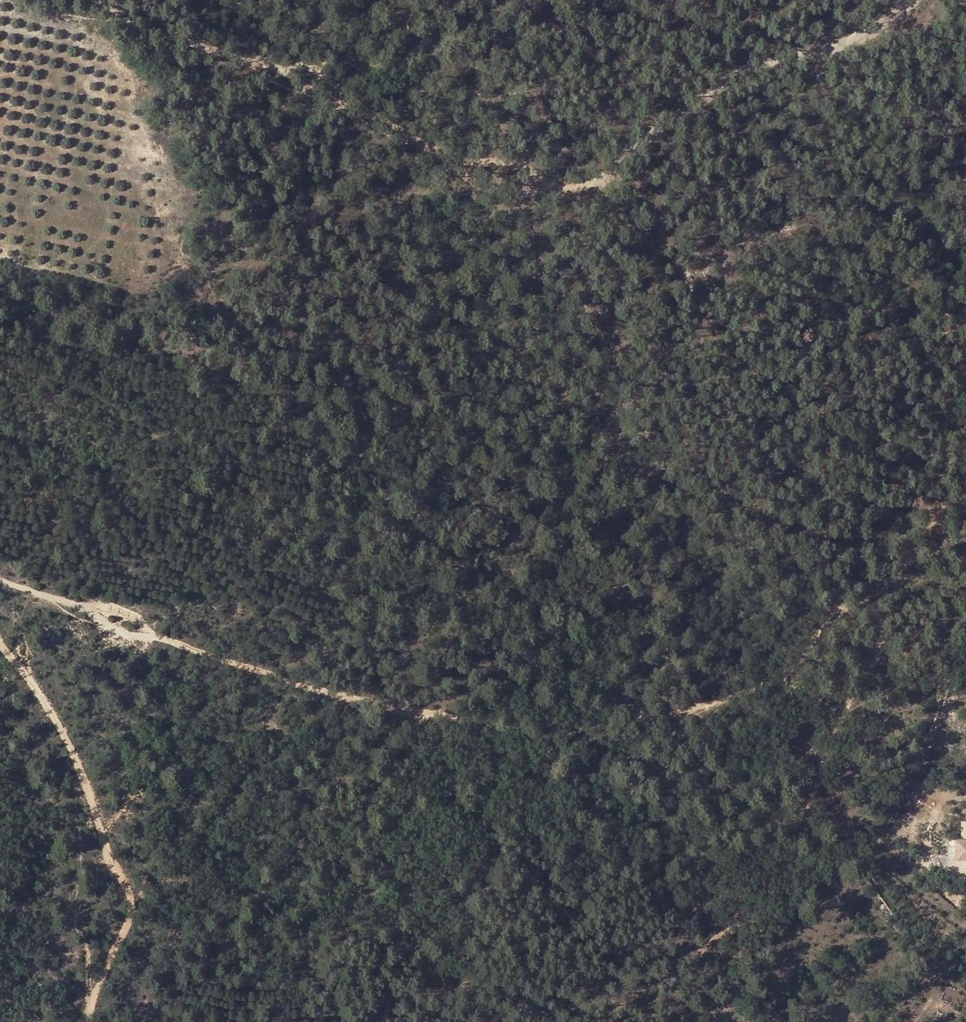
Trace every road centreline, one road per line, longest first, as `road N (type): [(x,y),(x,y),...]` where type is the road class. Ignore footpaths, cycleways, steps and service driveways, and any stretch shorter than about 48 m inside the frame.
road 1 (track): [(115,0),(371,114),(482,185),(541,193),(597,178),(687,105),(758,71),(857,39),(916,0)]
road 2 (track): [(0,644),(57,723),(88,788),(107,857),(133,897),(89,1021)]
road 3 (track): [(832,729),(868,670),(904,573)]
road 4 (track): [(446,162),(537,168),(569,189)]

